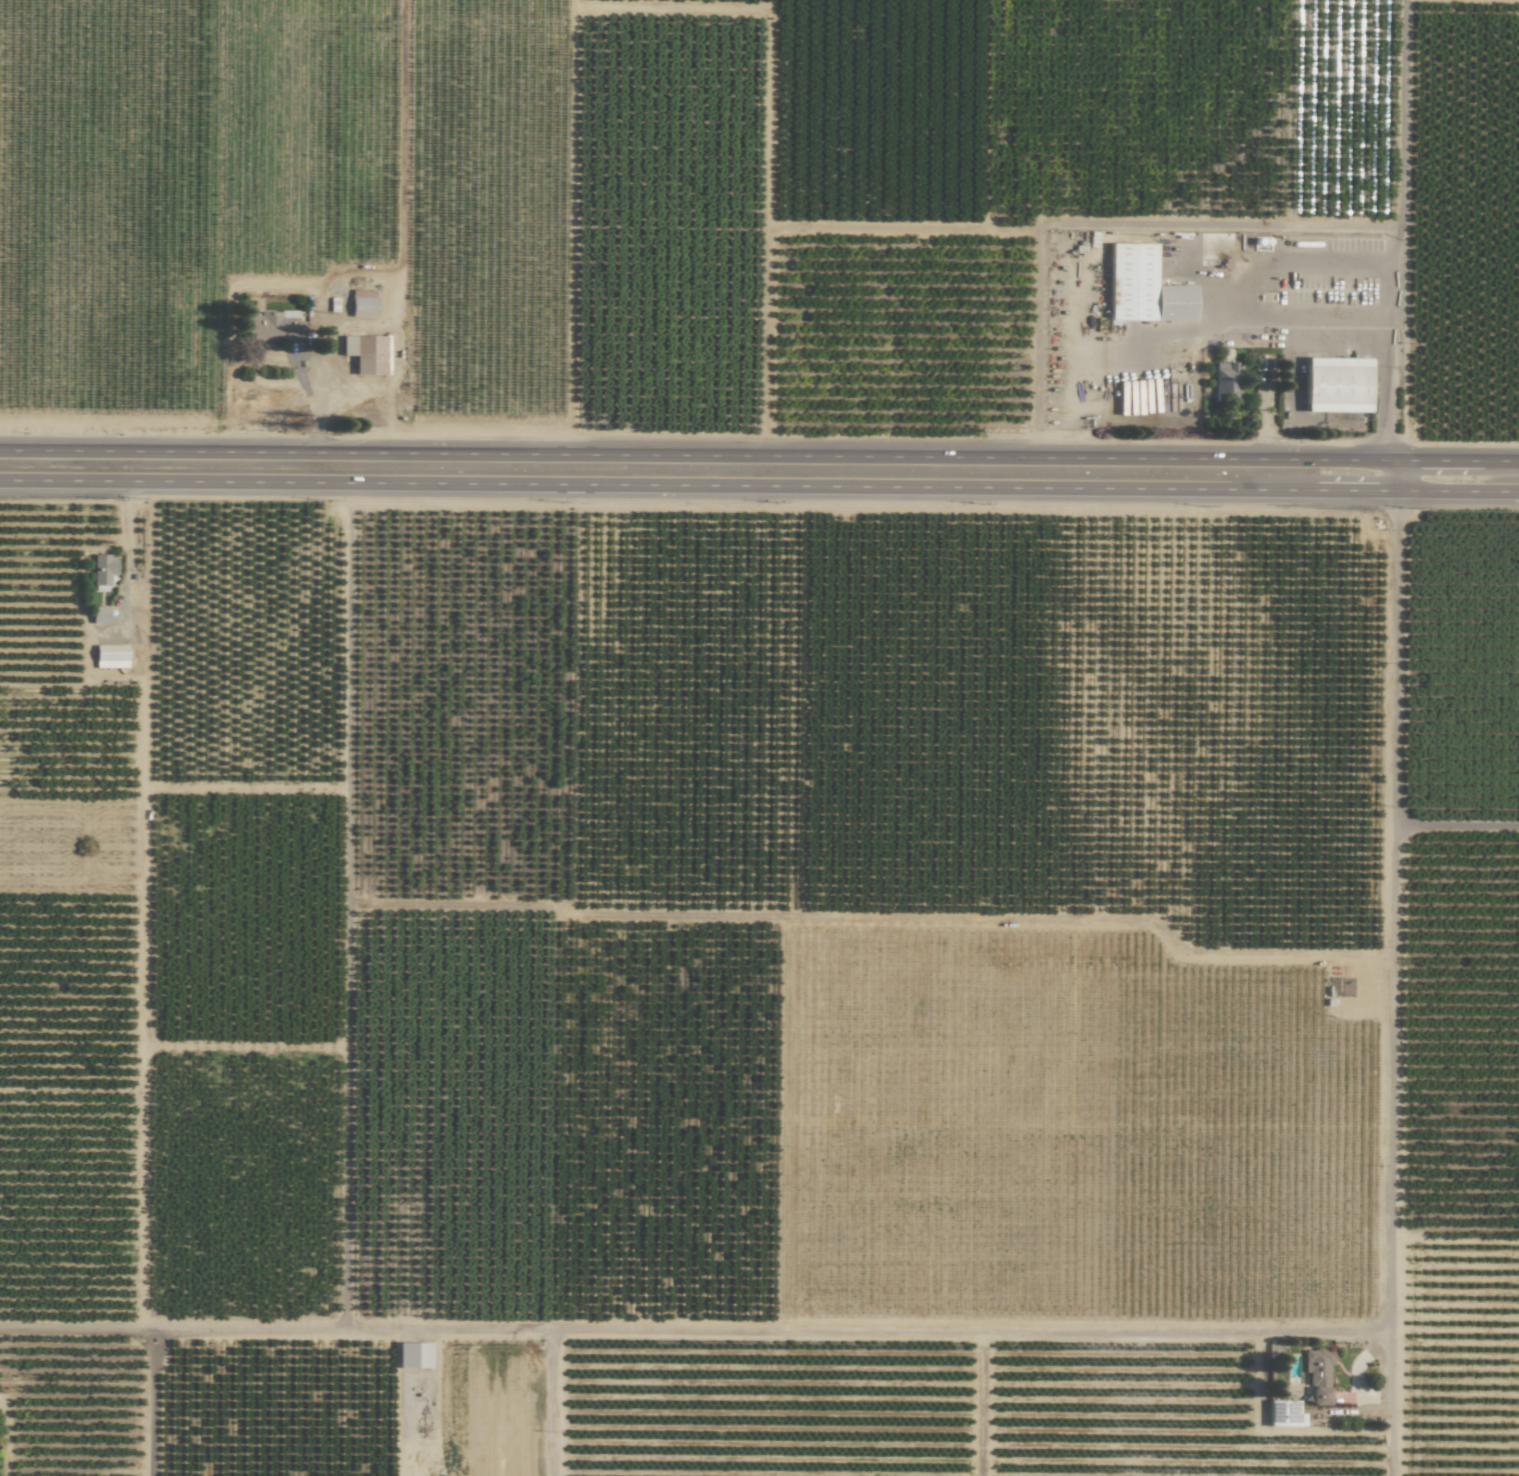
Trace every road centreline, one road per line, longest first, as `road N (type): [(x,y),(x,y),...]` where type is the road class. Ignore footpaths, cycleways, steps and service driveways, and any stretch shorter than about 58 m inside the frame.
road 1 (primary): [(0,480),(1518,492)]
road 2 (primary): [(1518,462),(0,451)]

